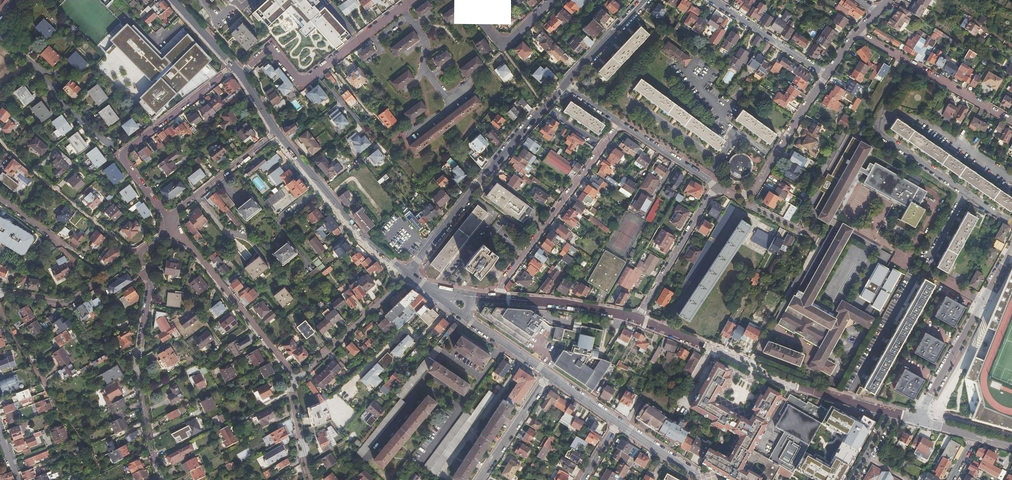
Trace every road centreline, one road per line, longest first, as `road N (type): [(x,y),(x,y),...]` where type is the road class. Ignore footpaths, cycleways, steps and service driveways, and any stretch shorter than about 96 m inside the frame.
road 1 (residential): [(564,86),(407,276)]
road 2 (residential): [(173,224),(124,154),(234,67)]
road 3 (residential): [(161,475),(137,369),(150,290),(137,257)]
road 4 (residential): [(411,0),(307,80),(299,82),(270,49),(241,73)]
road 5 (residential): [(500,299),(501,286),(620,123)]
road 6 (residential): [(297,380),(173,224)]
road 7 (tertiary): [(277,133),(361,235),(407,276)]
road 8 (track): [(0,141),(137,257)]
road 9 (residential): [(1011,120),(857,32)]
road 10 (residential): [(0,37),(116,150)]
road 11 (residential): [(715,185),(638,317)]
road 12 (residential): [(407,276),(297,380)]
road 13 (residential): [(0,292),(68,302),(137,257)]
road 14 (residential): [(746,194),(826,75)]
road 15 (residential): [(914,276),(846,400)]
road 16 (residential): [(173,224),(177,210),(277,133)]
road 17 (residential): [(500,299),(638,317)]
road 18 (residential): [(712,0),(826,75)]
road 19 (residential): [(549,375),(479,479)]
road 20 (residential): [(551,0),(503,43),(465,0)]

